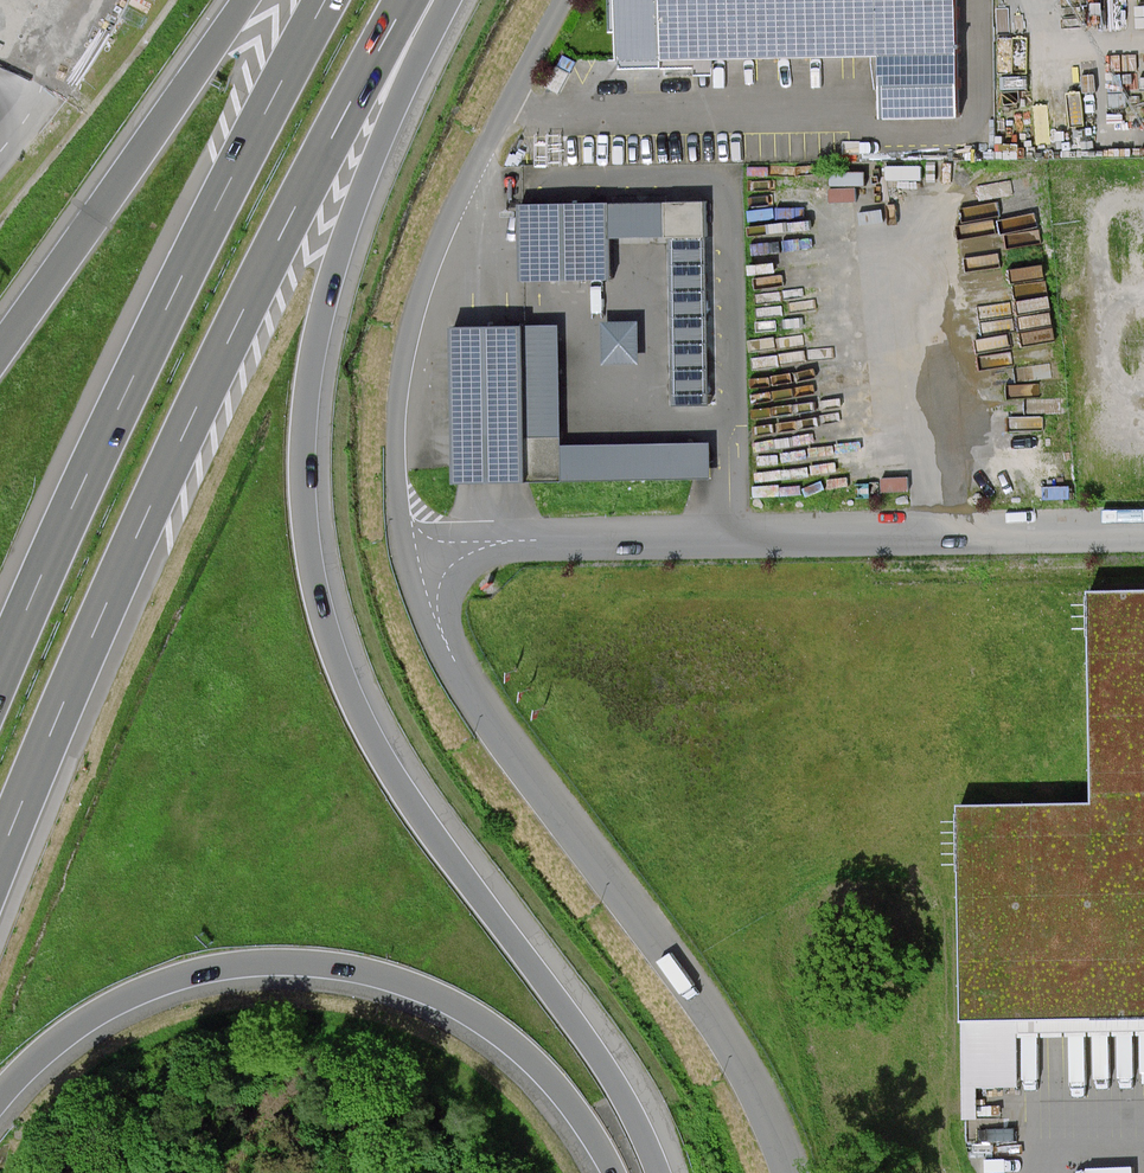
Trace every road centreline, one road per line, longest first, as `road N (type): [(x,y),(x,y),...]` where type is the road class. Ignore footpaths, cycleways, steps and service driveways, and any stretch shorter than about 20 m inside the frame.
road 1 (motorway): [(659,1172),(595,1052),(394,776),(342,673),(316,591),(303,473),(308,386),(332,274),(415,0)]
road 2 (motorway): [(0,858),(255,281),(407,0)]
road 3 (motorway): [(325,0),(160,321),(0,672)]
road 4 (unclassified): [(786,1172),(732,1044),(489,714),(433,614),(409,544)]
road 5 (unclassified): [(409,544),(1143,531)]
road 6 (motorway): [(0,1100),(60,1041),(148,990),(247,965),(336,969),(398,983),(485,1025),(567,1102),(612,1172)]
road 7 (unclassified): [(409,544),(396,417),(420,309),(472,167),(565,0)]
road 8 (motorway): [(247,0),(0,345)]

